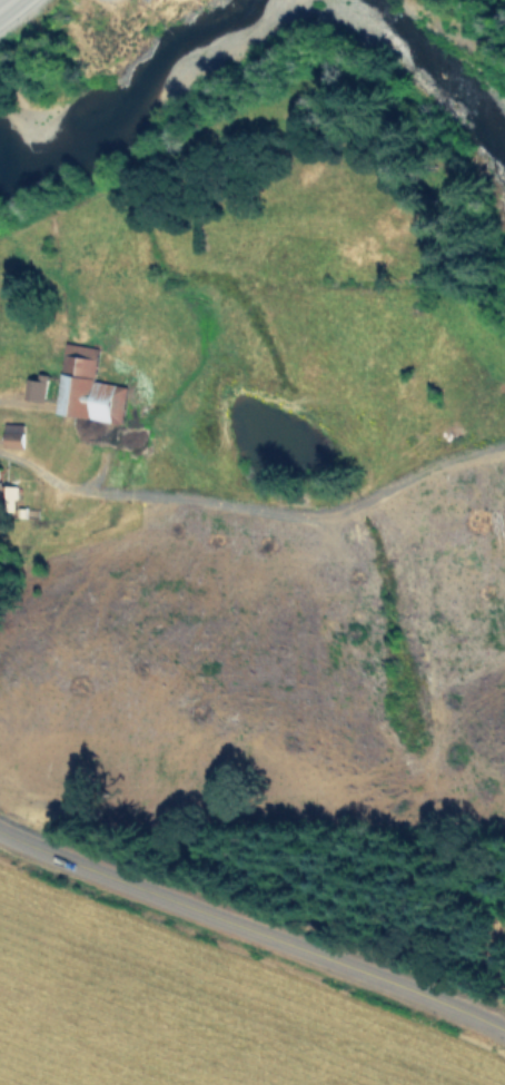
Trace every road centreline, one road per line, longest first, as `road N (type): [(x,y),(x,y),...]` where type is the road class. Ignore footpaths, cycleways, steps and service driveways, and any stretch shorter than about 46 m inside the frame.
road 1 (tertiary): [(504,1034),(0,835)]

